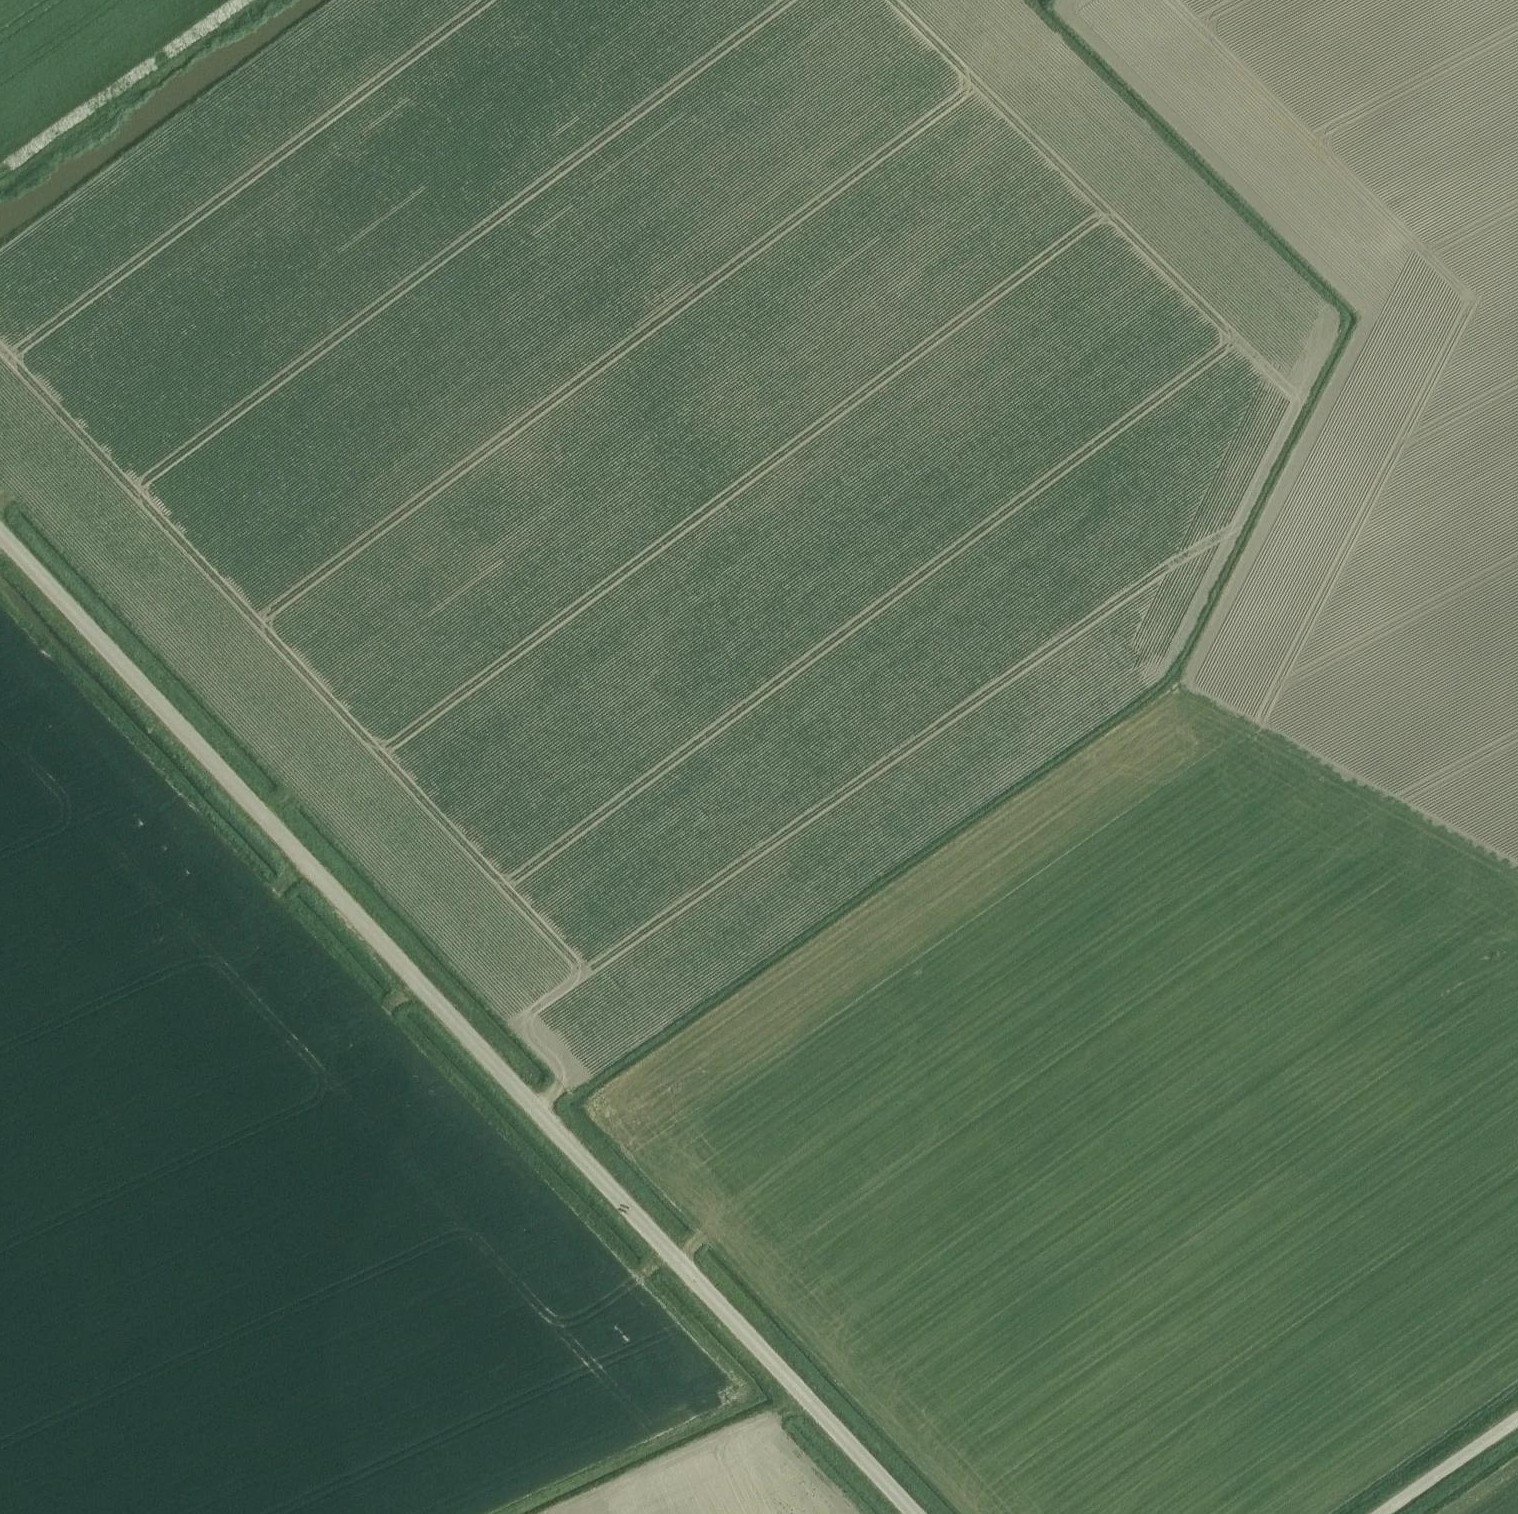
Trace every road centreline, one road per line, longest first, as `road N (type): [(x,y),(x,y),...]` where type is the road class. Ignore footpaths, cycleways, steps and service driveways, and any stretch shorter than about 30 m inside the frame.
road 1 (tertiary): [(914,1513),(0,538)]
road 2 (unclassified): [(1388,1513),(1517,1420)]

